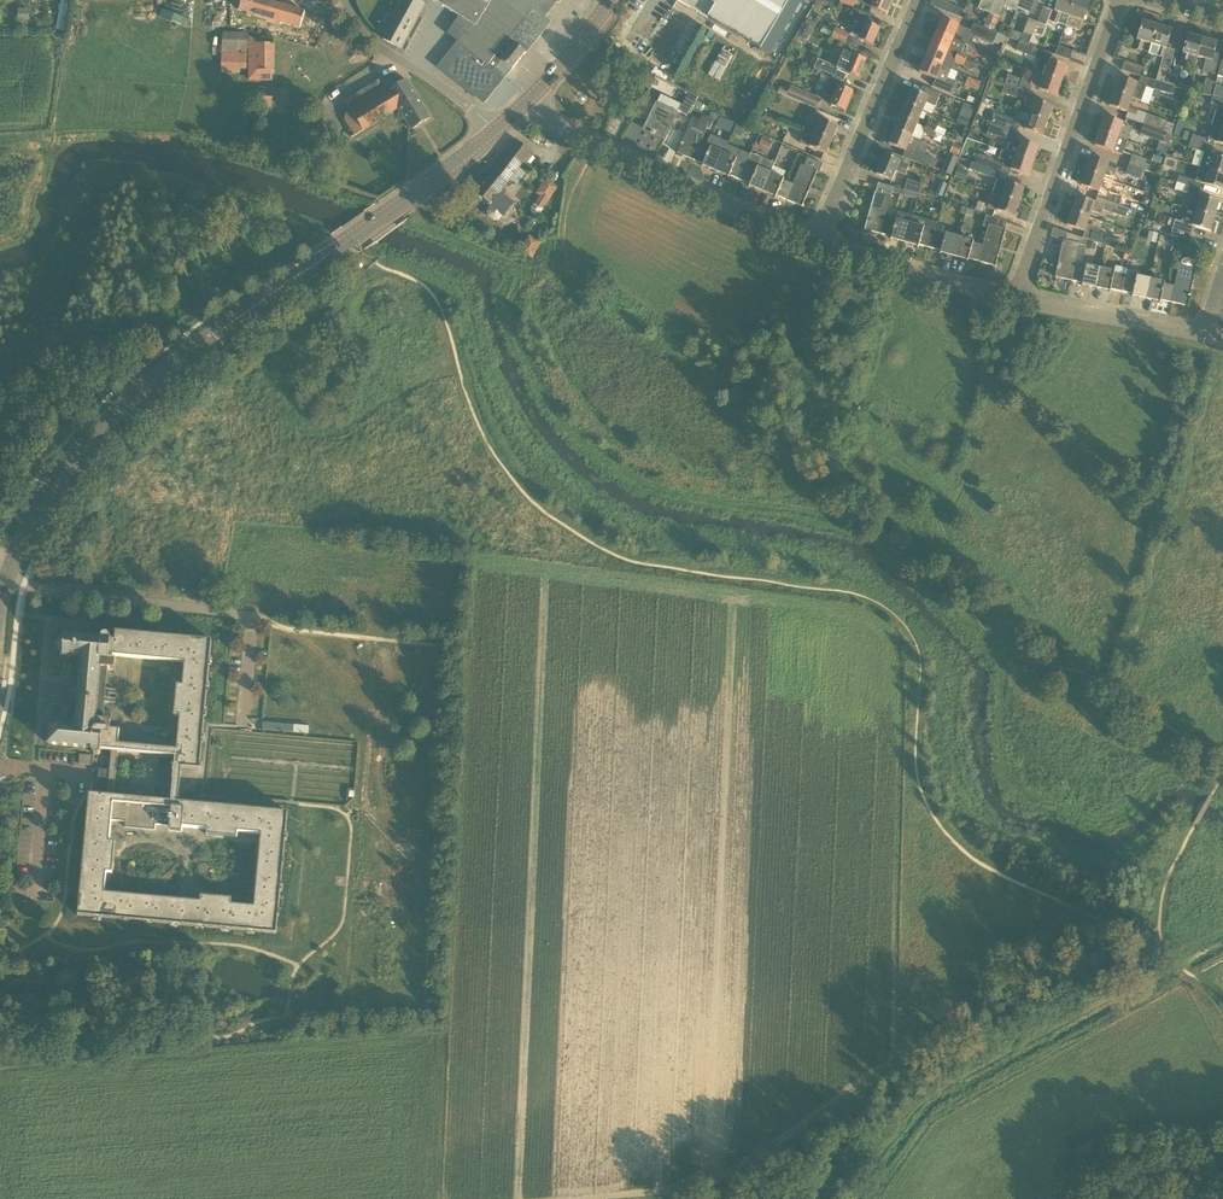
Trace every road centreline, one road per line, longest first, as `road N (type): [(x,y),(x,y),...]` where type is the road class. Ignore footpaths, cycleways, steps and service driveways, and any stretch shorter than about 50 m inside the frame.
road 1 (secondary): [(0,601),(37,510),(65,467),(133,396),(496,132)]
road 2 (track): [(974,617),(921,476),(849,427),(800,342),(795,327),(819,243)]
road 3 (residential): [(819,243),(563,130),(526,102)]
road 4 (residential): [(1015,297),(1122,0)]
road 5 (track): [(1222,748),(1196,745),(1164,727),(1103,682),(1002,650),(974,617)]
road 6 (track): [(809,356),(762,363),(731,355),(671,327),(562,245)]
road 7 (residential): [(819,243),(918,0)]
road 8 (residential): [(1015,297),(819,243)]
road 9 (residential): [(496,132),(382,50),(345,0)]
road 10 (residential): [(1205,338),(1015,297)]
road 11 (track): [(557,273),(575,183),(597,145)]
road 12 (secondary): [(526,102),(613,0)]

